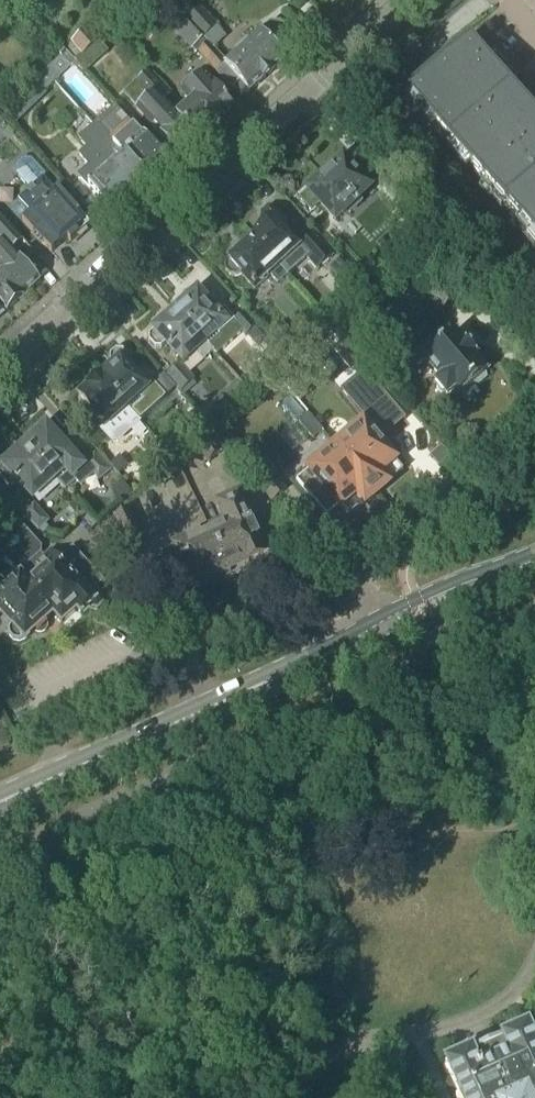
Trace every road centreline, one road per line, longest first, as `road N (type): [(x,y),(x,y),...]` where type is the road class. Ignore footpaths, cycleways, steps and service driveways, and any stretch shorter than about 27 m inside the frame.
road 1 (primary): [(0,803),(534,563)]
road 2 (residential): [(408,0),(0,368)]

